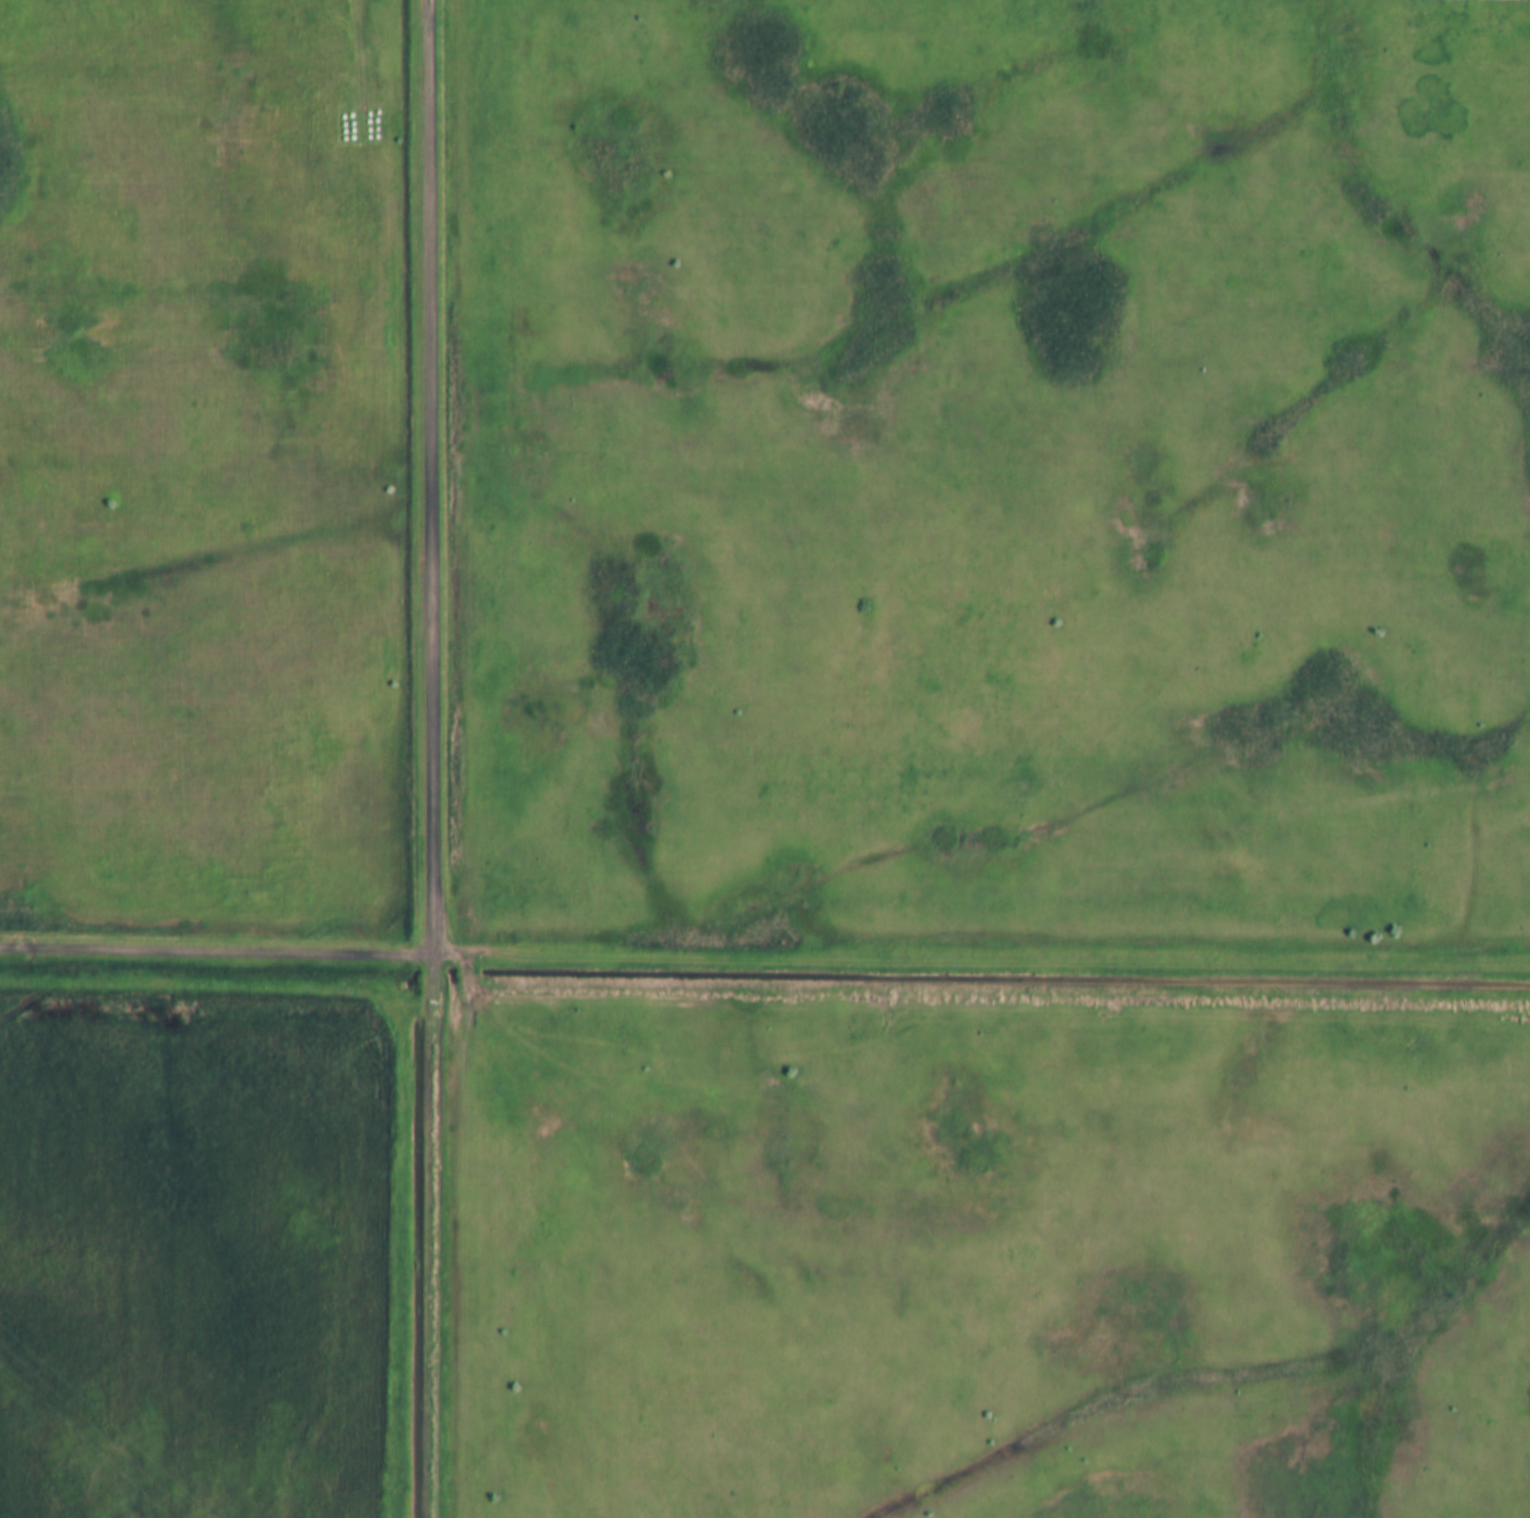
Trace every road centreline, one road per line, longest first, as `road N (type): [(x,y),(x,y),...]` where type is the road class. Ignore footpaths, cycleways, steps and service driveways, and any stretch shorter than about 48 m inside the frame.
road 1 (track): [(1529,967),(0,951)]
road 2 (residential): [(434,1517),(432,0)]

